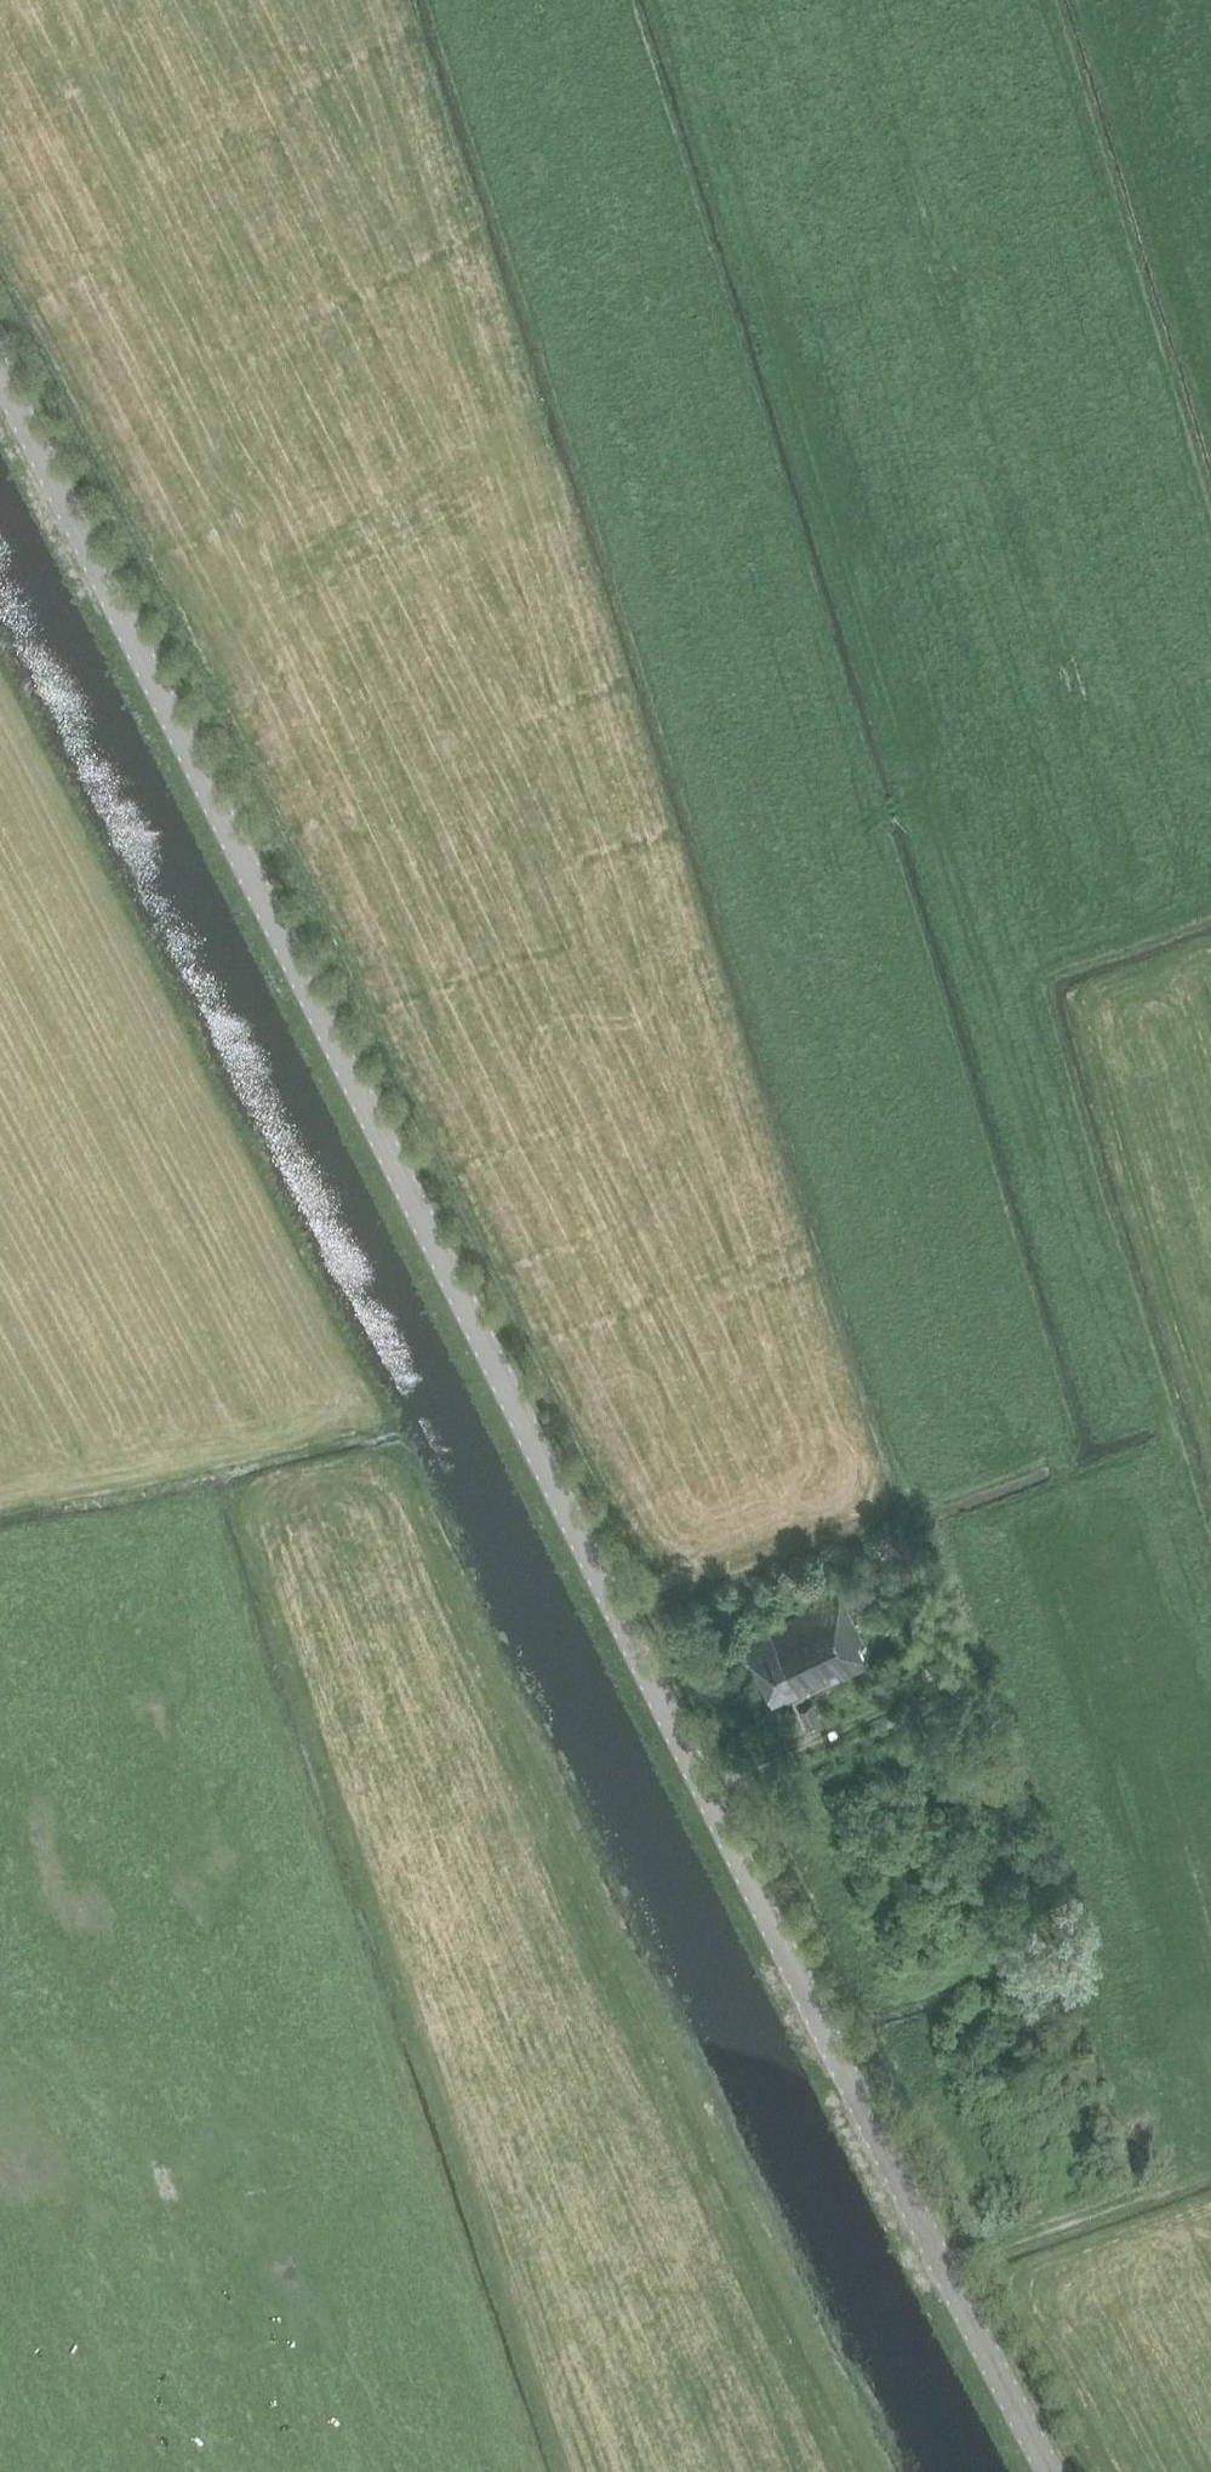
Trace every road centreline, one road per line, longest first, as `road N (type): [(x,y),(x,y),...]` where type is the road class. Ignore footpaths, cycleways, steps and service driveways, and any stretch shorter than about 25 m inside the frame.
road 1 (secondary): [(1054,2471),(0,379)]

